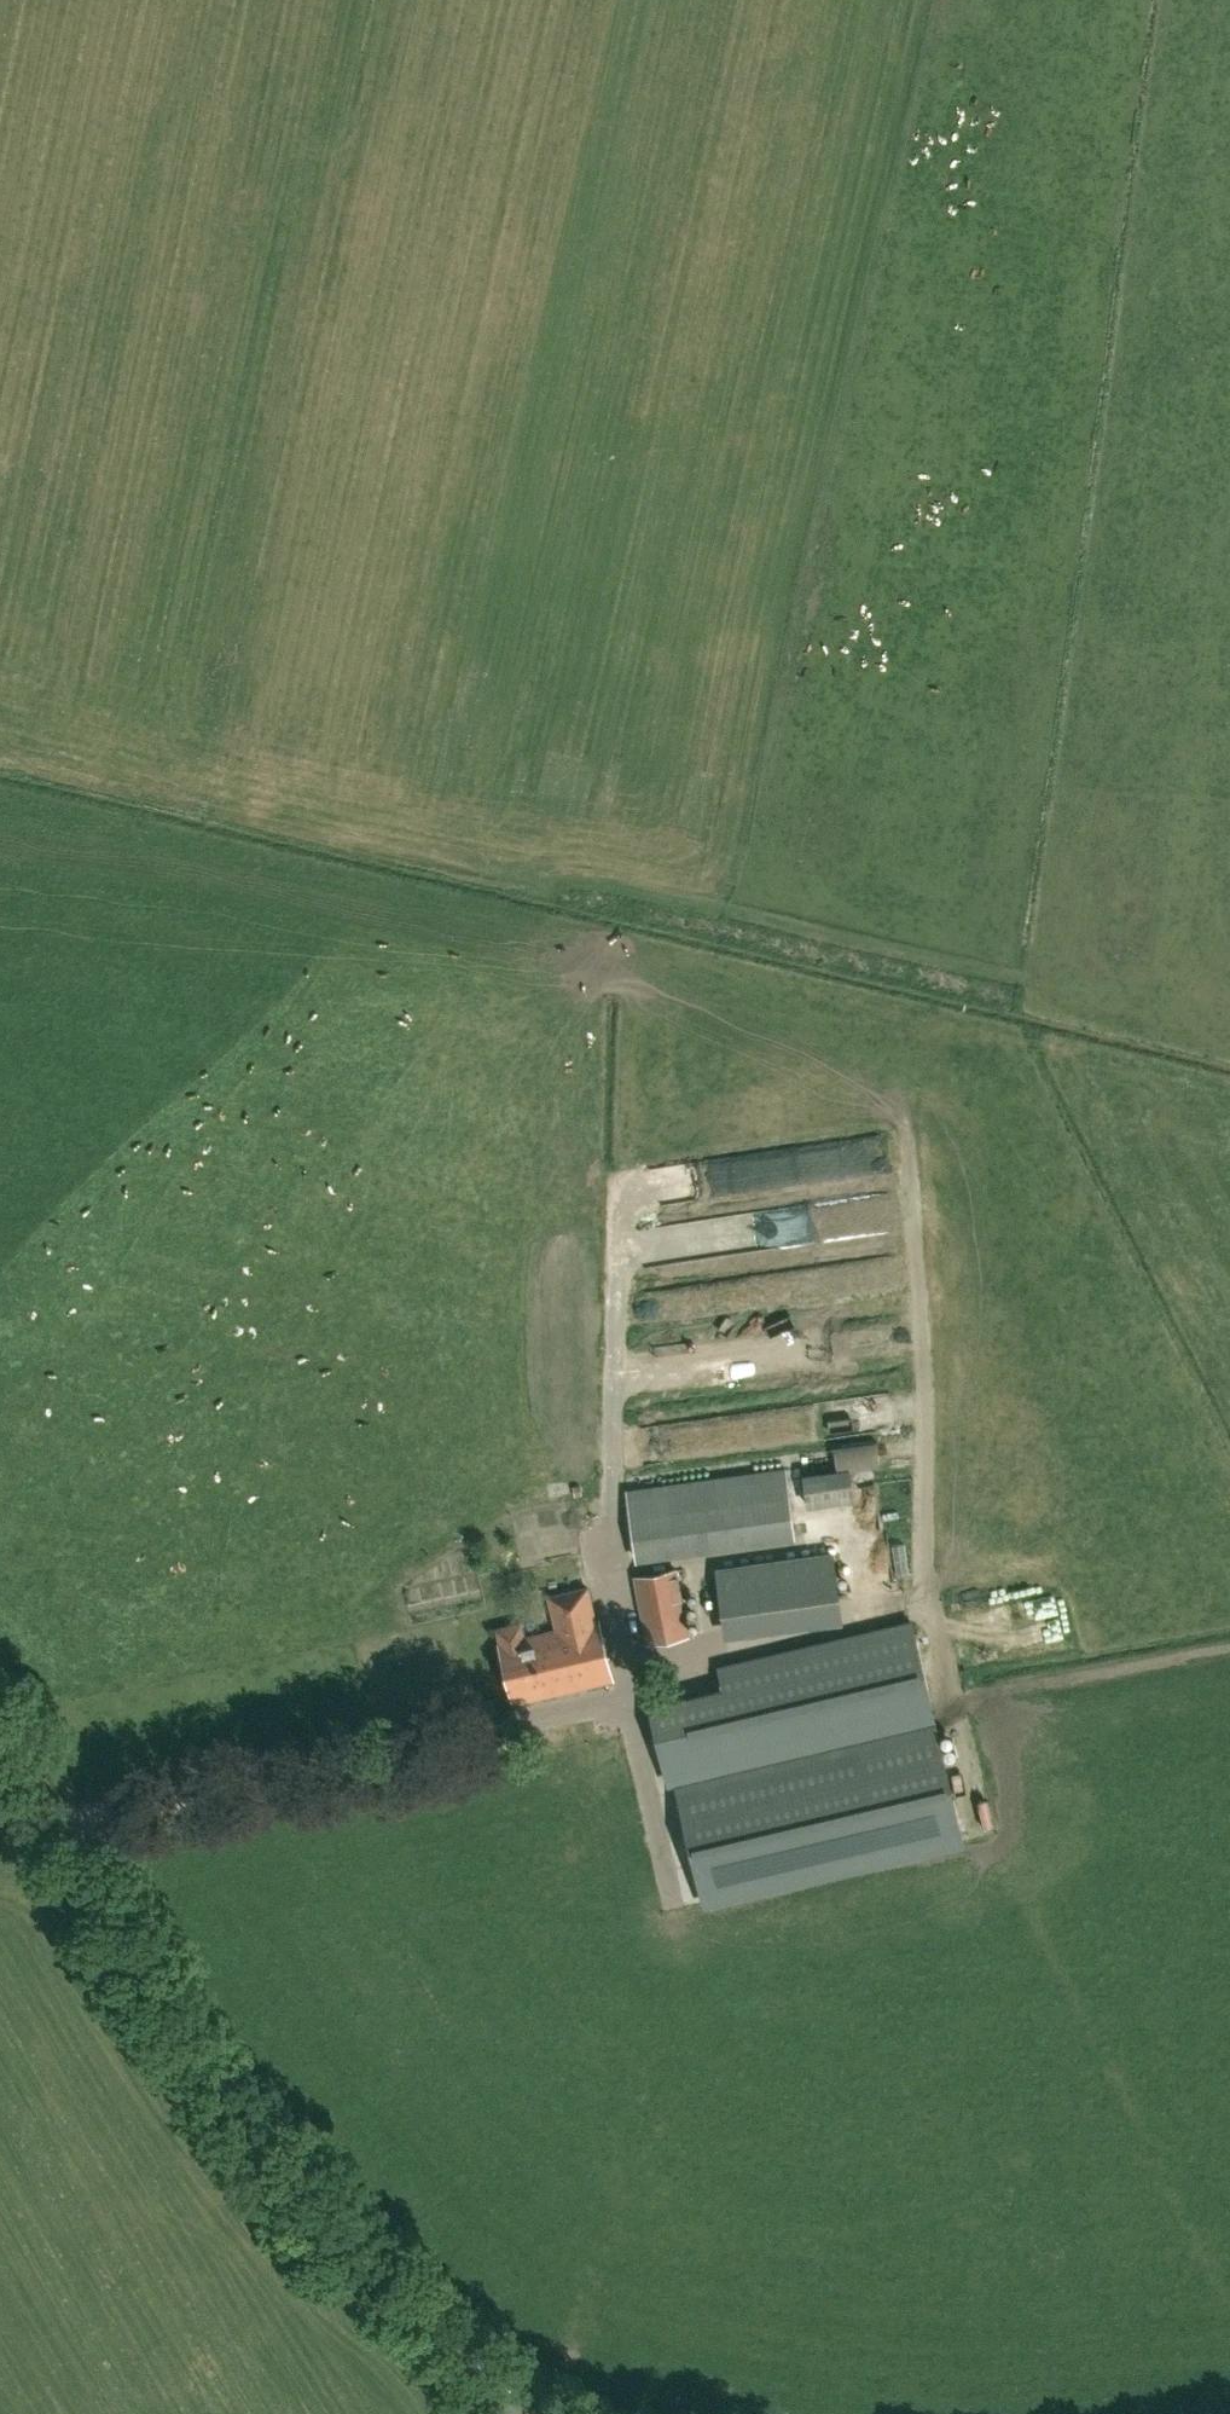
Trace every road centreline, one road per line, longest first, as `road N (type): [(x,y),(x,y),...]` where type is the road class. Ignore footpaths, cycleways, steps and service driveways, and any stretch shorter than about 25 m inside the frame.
road 1 (unclassified): [(509,2403),(321,2208),(199,2046),(0,1731)]

